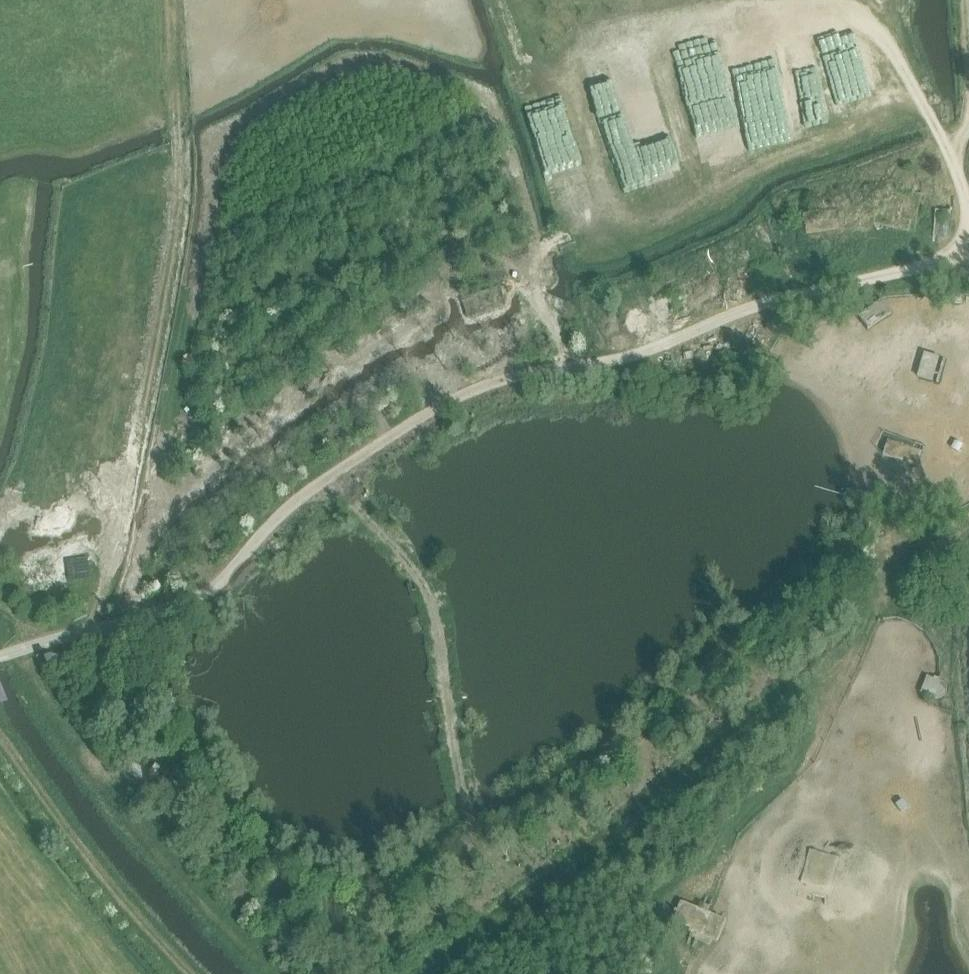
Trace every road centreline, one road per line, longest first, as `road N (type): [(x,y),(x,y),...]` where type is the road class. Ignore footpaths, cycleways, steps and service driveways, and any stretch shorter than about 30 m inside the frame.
road 1 (track): [(968,244),(936,263),(756,306),(635,356),(474,391),(329,477),(201,596),(0,656)]
road 2 (track): [(968,518),(890,590),(860,651),(811,678),(424,973)]
road 3 (track): [(89,630),(116,567),(188,177),(173,0)]
road 4 (track): [(283,973),(161,856),(52,716),(25,647),(0,614)]
road 5 (track): [(466,826),(438,623),(398,549),(329,477)]
road 6 (track): [(187,973),(0,731)]
road 7 (track): [(860,651),(797,790),(735,860)]

